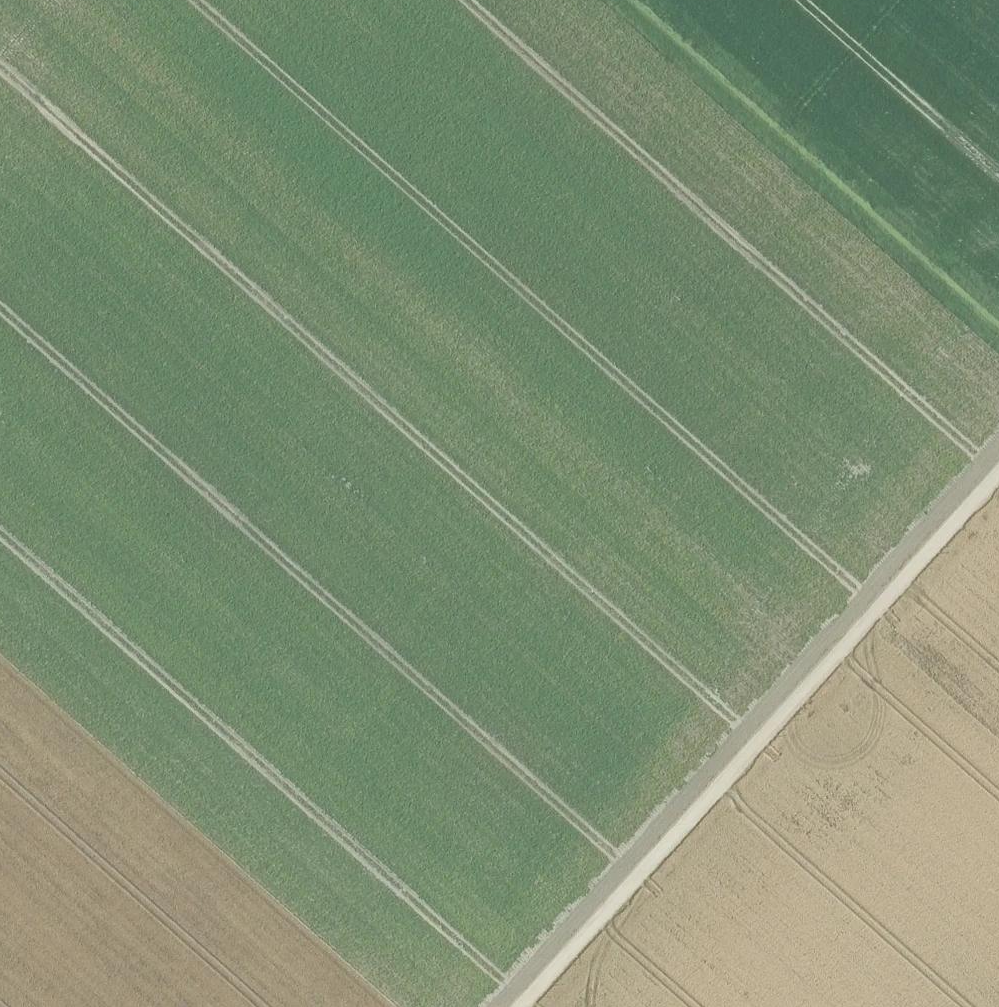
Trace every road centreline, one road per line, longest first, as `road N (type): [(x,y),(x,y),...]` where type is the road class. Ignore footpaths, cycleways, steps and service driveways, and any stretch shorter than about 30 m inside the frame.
road 1 (track): [(998,471),(518,1006)]

